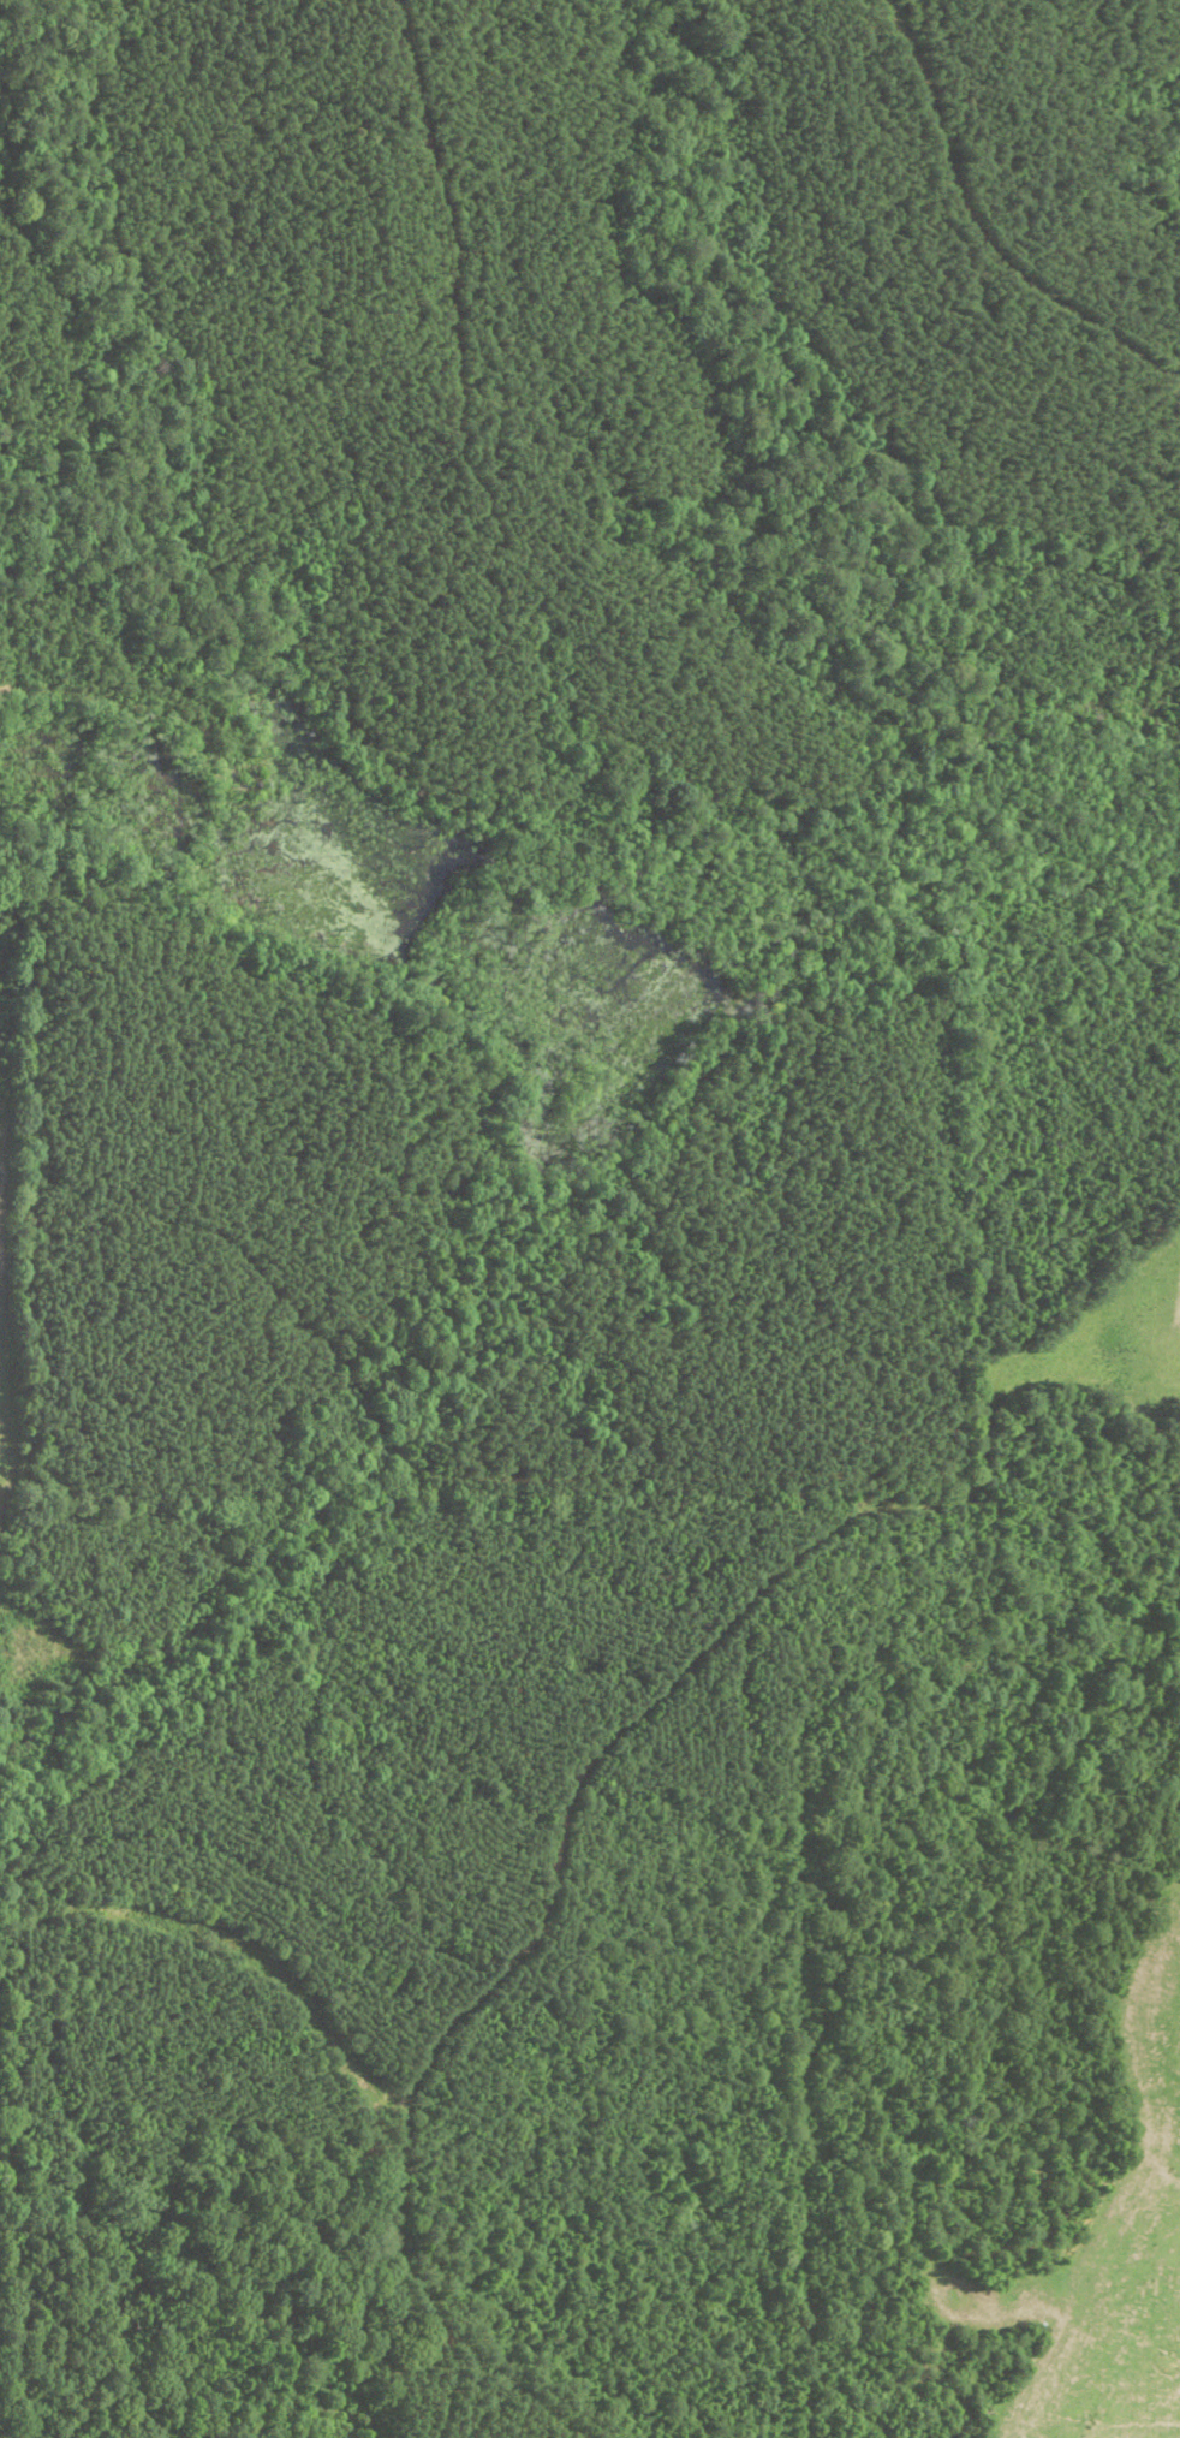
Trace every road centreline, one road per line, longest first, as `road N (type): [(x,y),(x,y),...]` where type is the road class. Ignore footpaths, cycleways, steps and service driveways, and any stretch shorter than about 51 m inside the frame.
road 1 (track): [(826,0),(856,82),(958,257),(1012,305),(1179,400)]

